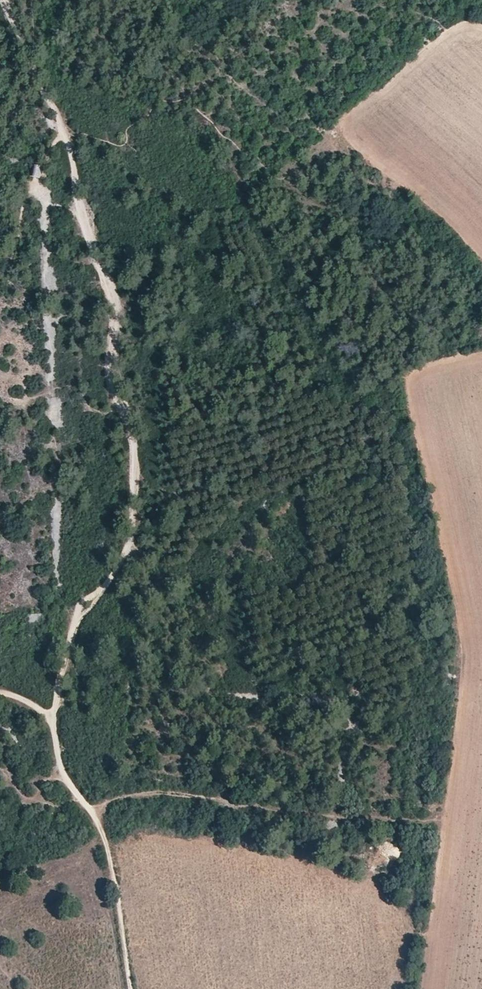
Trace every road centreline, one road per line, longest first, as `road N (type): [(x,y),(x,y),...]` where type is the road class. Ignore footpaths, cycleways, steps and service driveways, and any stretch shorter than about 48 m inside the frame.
road 1 (track): [(0,0),(66,142),(115,301),(112,383),(134,438),(125,555),(109,585),(82,606),(53,721),(63,774),(105,837),(133,988)]
road 2 (track): [(92,816),(111,800),(158,791),(417,823),(442,820)]
road 3 (track): [(63,136),(26,203),(15,259),(0,274)]

